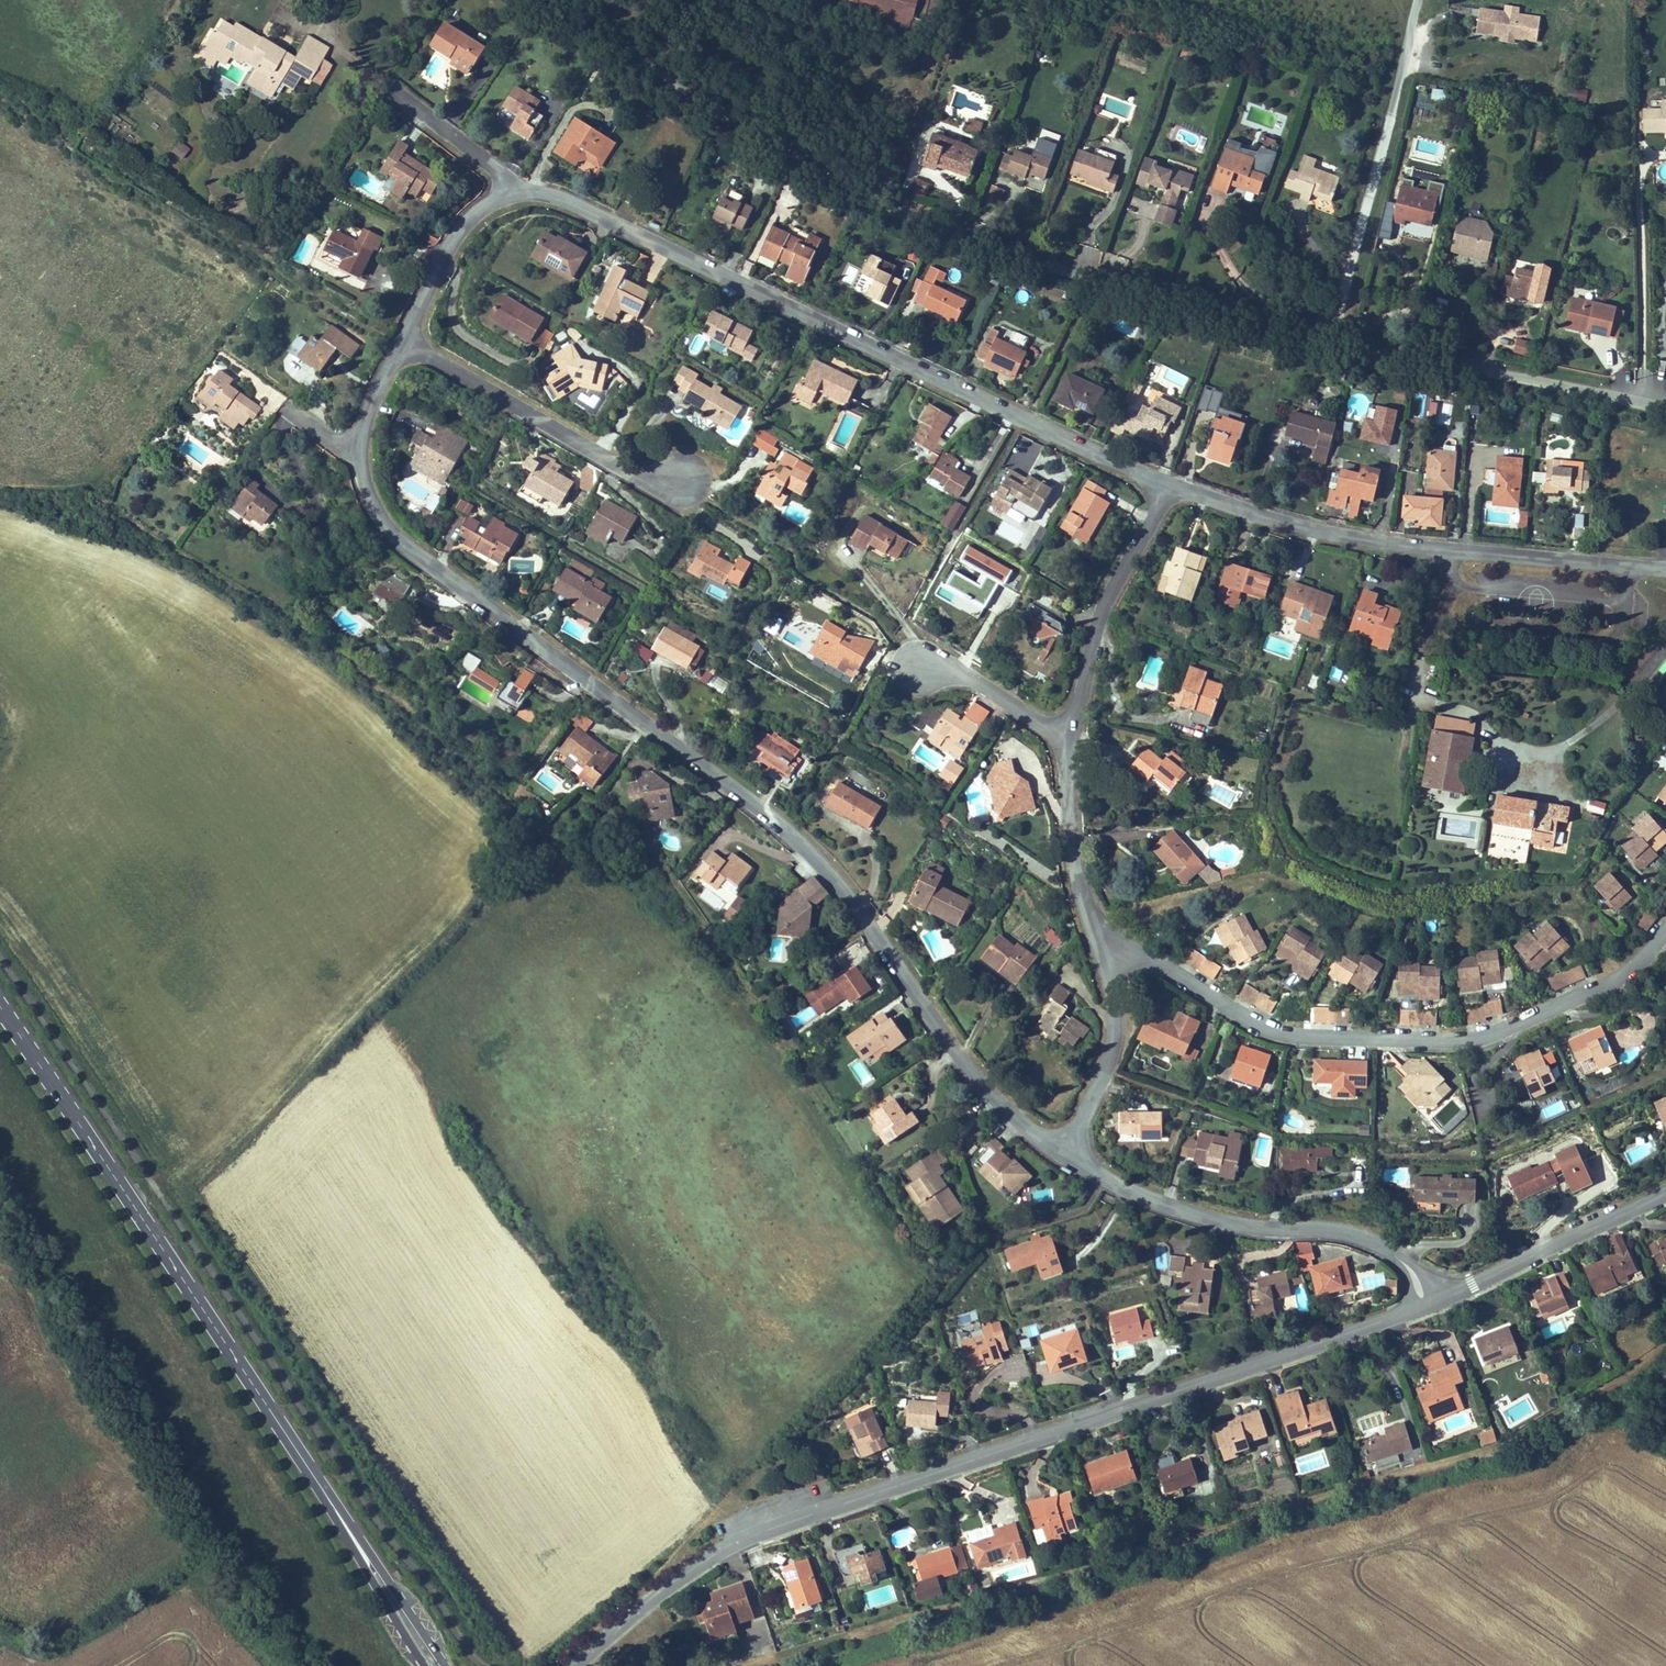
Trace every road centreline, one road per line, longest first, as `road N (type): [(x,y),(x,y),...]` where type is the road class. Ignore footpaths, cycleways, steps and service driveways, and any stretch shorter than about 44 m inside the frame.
road 1 (unclassified): [(556,0),(749,133),(967,239),(1330,342),(1665,408)]
road 2 (residential): [(406,339),(359,465),(389,530),(657,733),(852,903),(963,1059),(1023,1126),(1067,1150)]
road 3 (residential): [(1432,1298),(731,1539),(669,1580),(570,1665)]
road 4 (residential): [(512,189),(552,191),(1170,485)]
road 5 (residential): [(1665,944),(1638,976),(1522,1039),(1396,1055),(1286,1036),(1088,928)]
road 6 (tertiary): [(328,1498),(0,1005)]
road 7 (residential): [(1170,485),(1294,523),(1405,545),(1665,567)]
road 8 (residential): [(1067,1150),(1112,1181),(1197,1214),(1365,1235),(1394,1254),(1432,1298)]
road 9 (residential): [(660,486),(406,339)]
road 10 (residential): [(1054,737),(1075,705),(1098,605),(1170,485)]
road 11 (residential): [(1432,1298),(1665,1193)]
road 12 (residential): [(1088,928),(1113,1037),(1067,1150)]
road 13 (tertiary): [(445,1665),(328,1498)]
road 14 (residential): [(1054,737),(1088,928)]
road 15 (tertiary): [(328,1498),(424,1665)]
road 16 (residential): [(367,72),(512,189)]
road 17 (residential): [(512,189),(469,232),(406,339)]
road 18 (residential): [(918,671),(963,676),(1054,737)]

